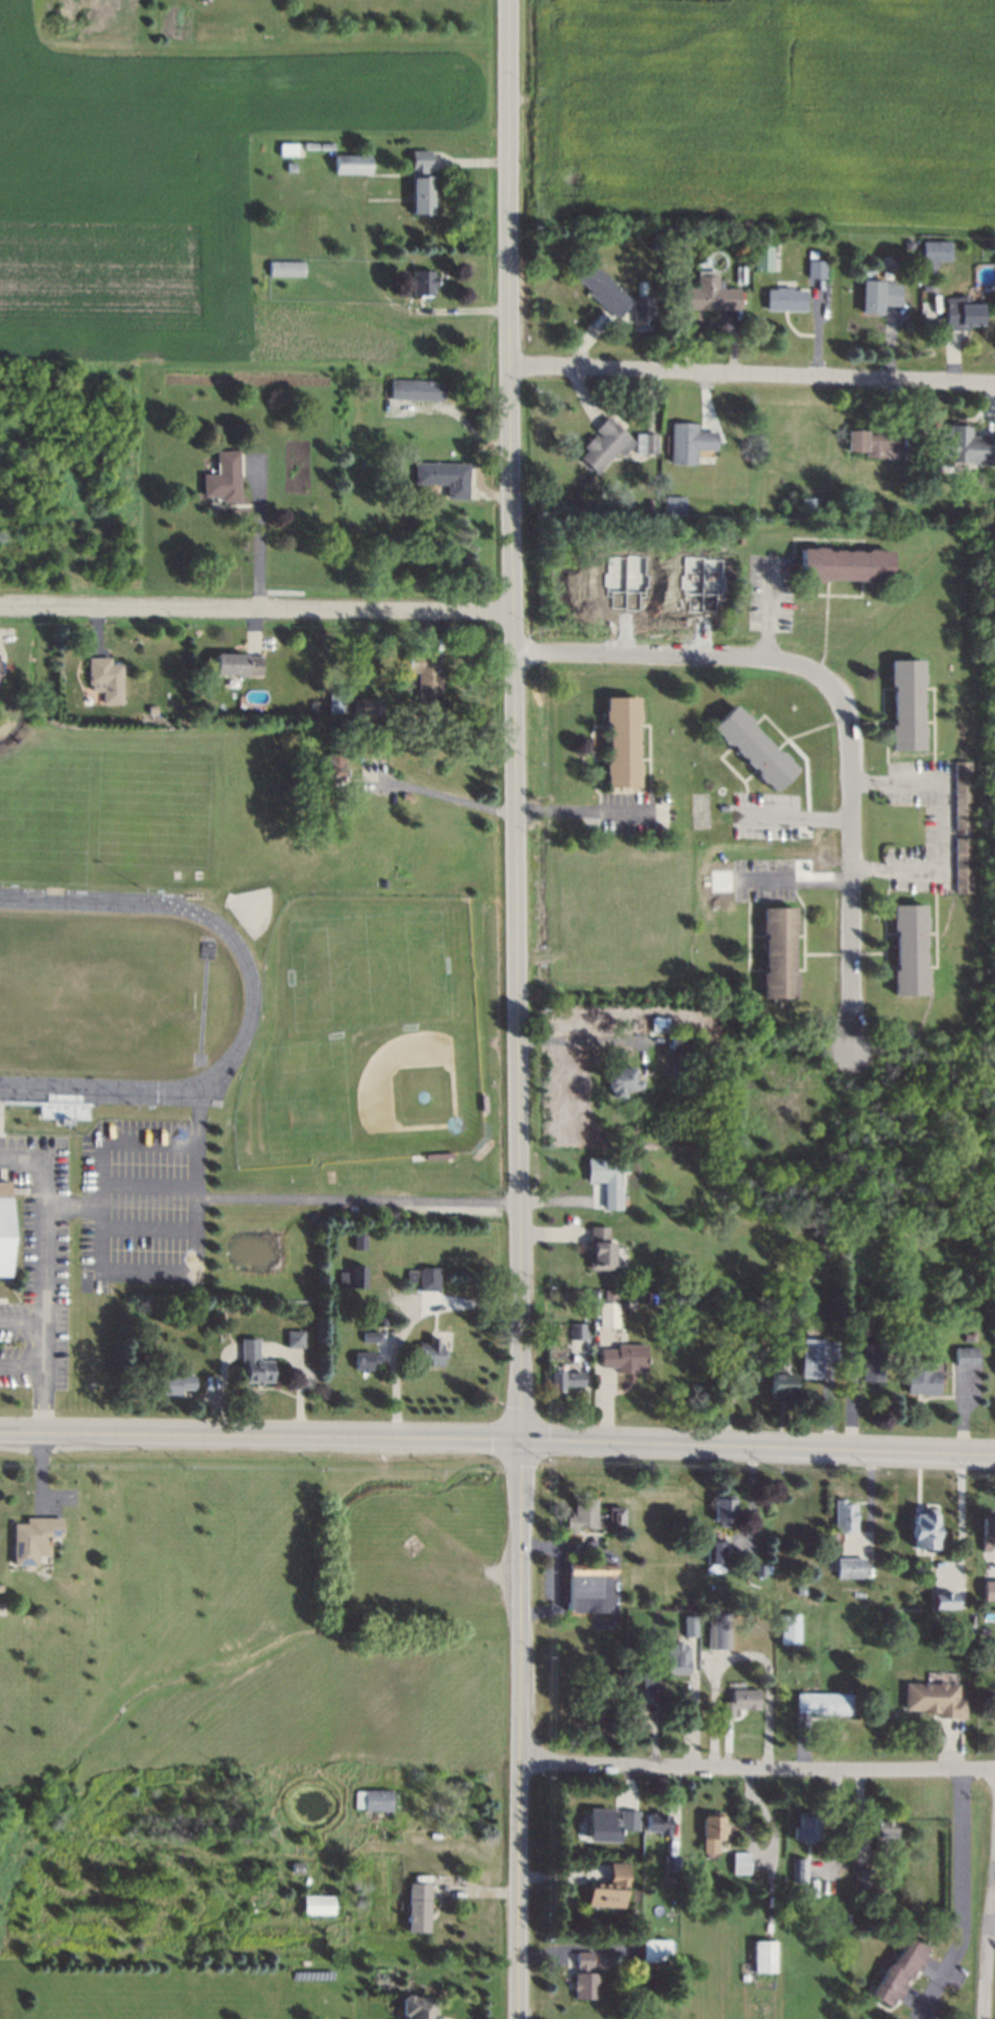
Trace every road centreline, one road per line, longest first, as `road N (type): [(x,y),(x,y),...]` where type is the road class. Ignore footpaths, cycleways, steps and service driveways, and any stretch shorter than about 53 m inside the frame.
road 1 (secondary): [(518,2018),(522,1439),(510,0)]
road 2 (tertiary): [(994,1454),(0,1432)]
road 3 (residential): [(0,604),(512,610)]
road 4 (residential): [(512,365),(994,382)]
road 5 (residential): [(520,1763),(994,1768)]
road 6 (residential): [(832,675),(853,717),(853,1045)]
road 7 (residential): [(513,651),(774,657),(832,675)]

